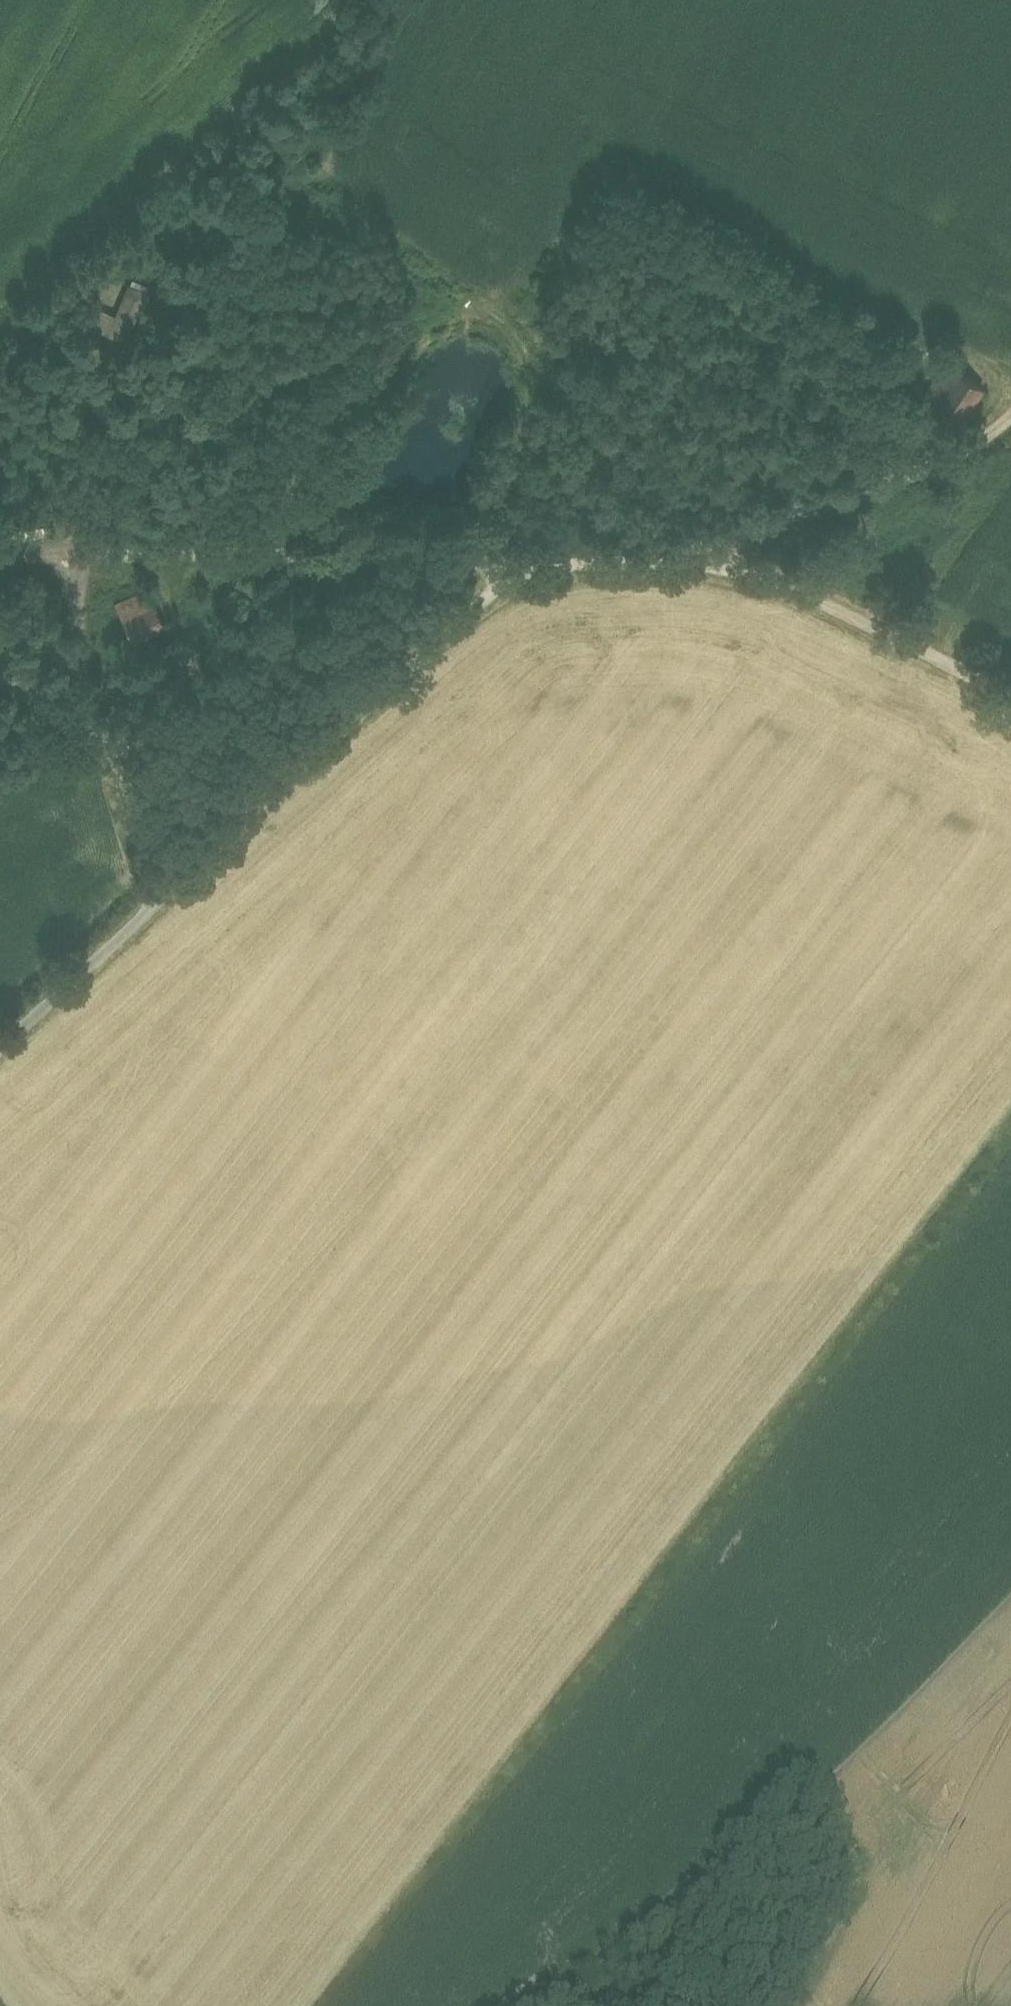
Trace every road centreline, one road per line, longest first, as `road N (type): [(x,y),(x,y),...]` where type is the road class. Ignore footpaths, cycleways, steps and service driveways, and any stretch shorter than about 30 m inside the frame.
road 1 (track): [(0,543),(212,544),(520,569),(703,569),(760,577),(1010,691)]
road 2 (track): [(520,569),(0,1043)]
road 3 (track): [(628,569),(884,484),(990,432),(1010,413)]

